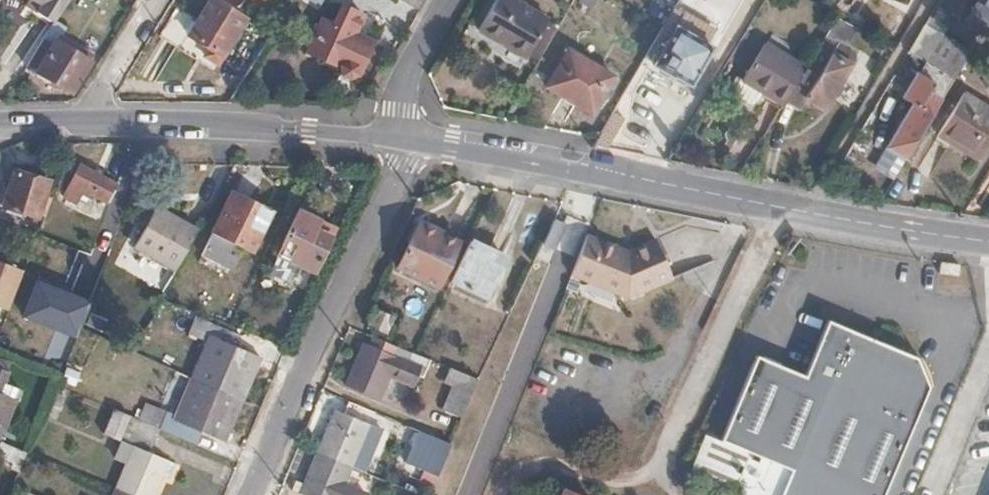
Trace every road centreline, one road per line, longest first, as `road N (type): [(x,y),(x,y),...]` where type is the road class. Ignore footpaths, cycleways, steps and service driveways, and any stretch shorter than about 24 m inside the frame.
road 1 (secondary): [(411,138),(875,230),(988,241)]
road 2 (unclassified): [(411,138),(260,494)]
road 3 (secondary): [(80,121),(399,137)]
road 4 (residential): [(399,137),(409,74),(450,0)]
road 5 (residential): [(80,121),(158,0)]

